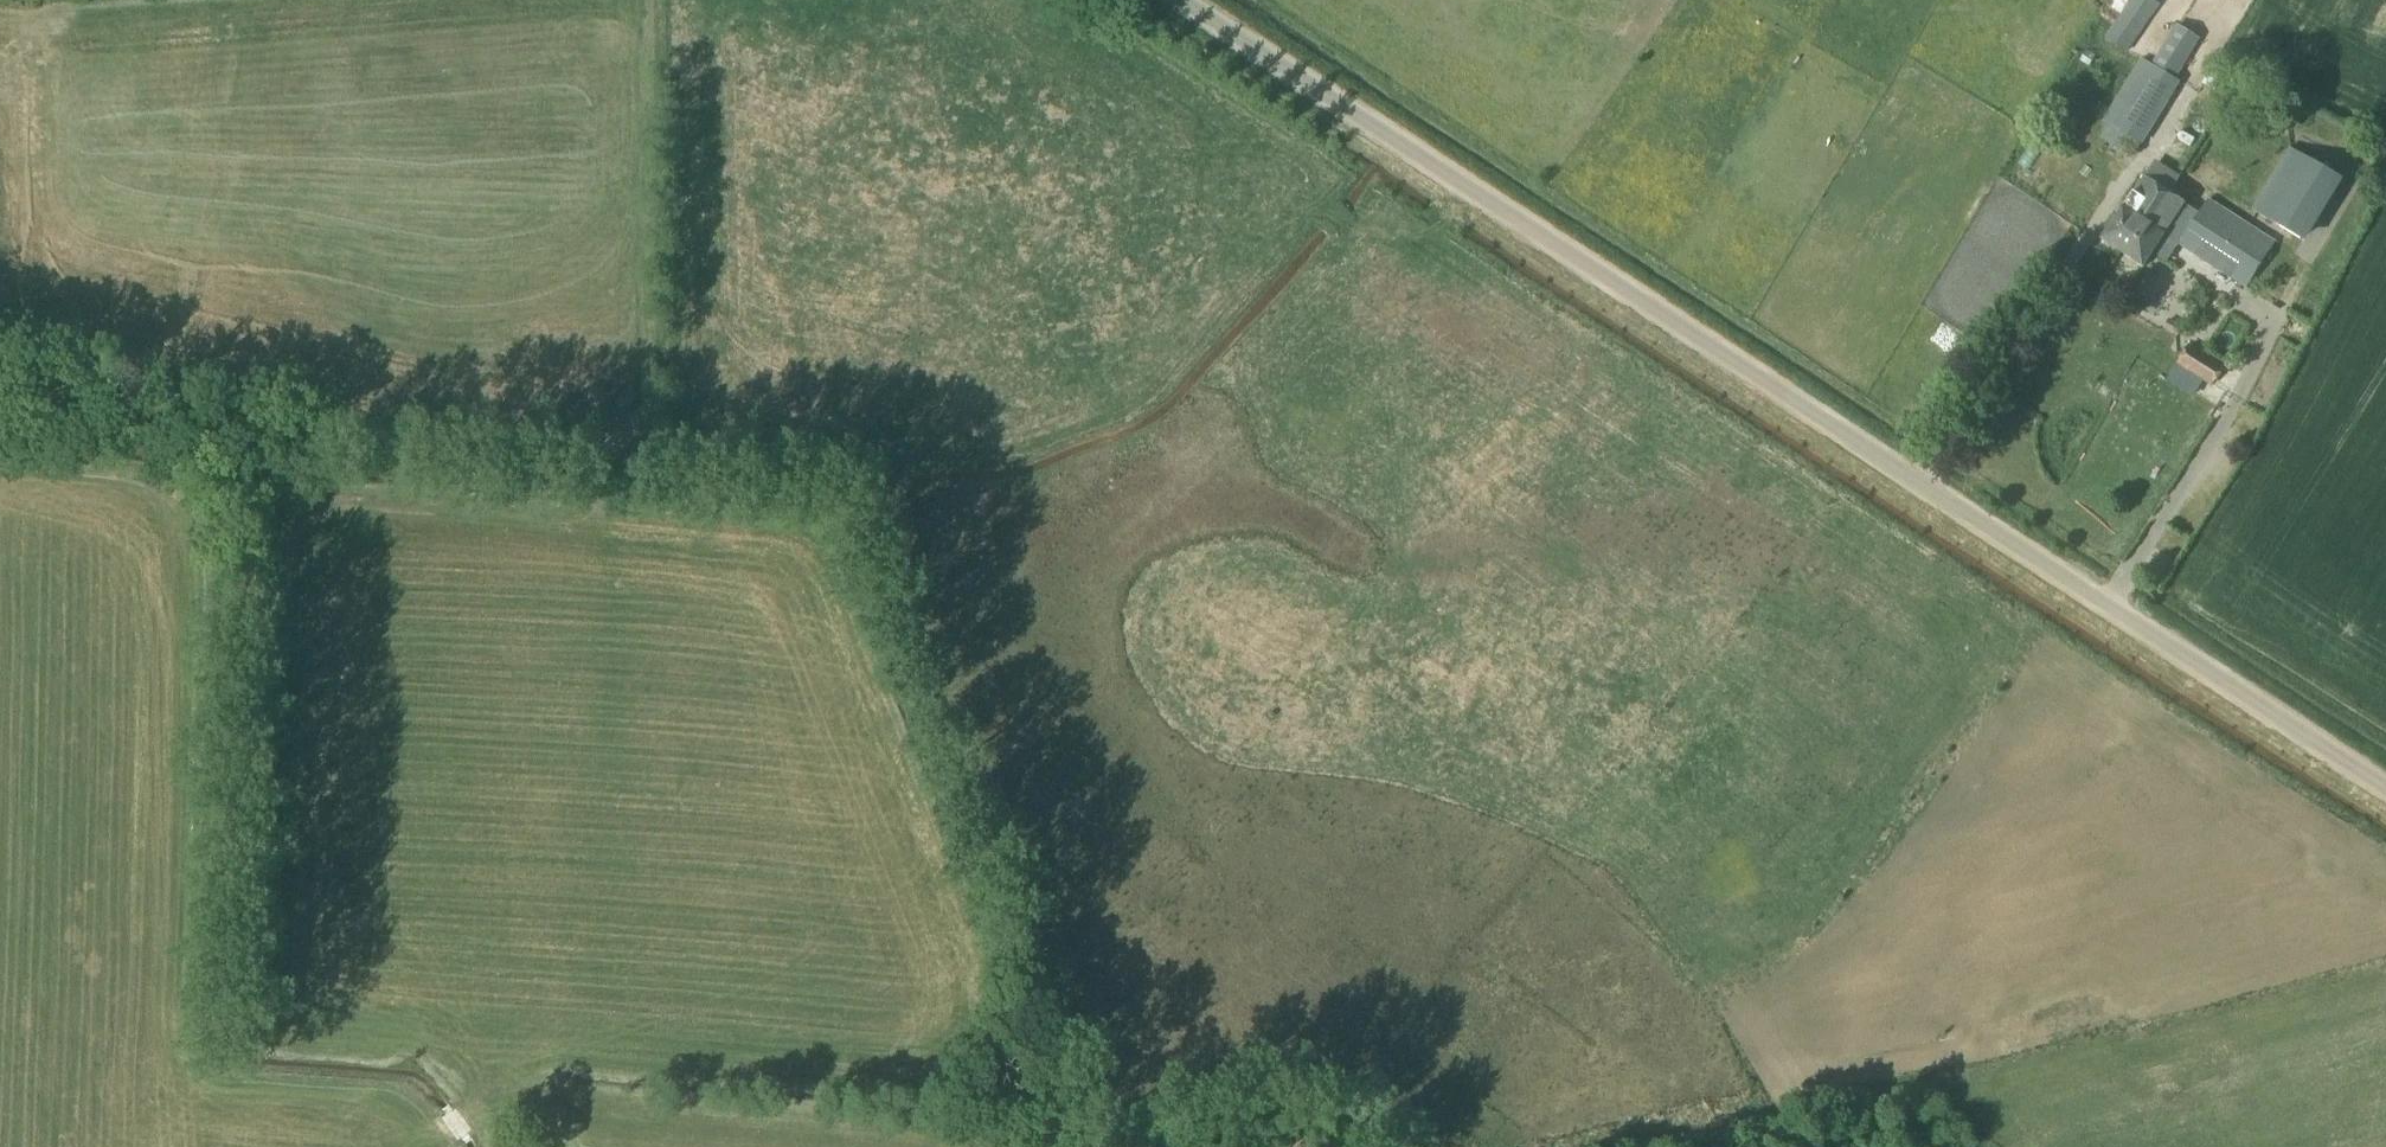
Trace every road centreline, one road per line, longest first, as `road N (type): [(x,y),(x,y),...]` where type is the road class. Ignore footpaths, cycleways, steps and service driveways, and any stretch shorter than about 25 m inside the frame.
road 1 (unclassified): [(2385,788),(1182,0)]

